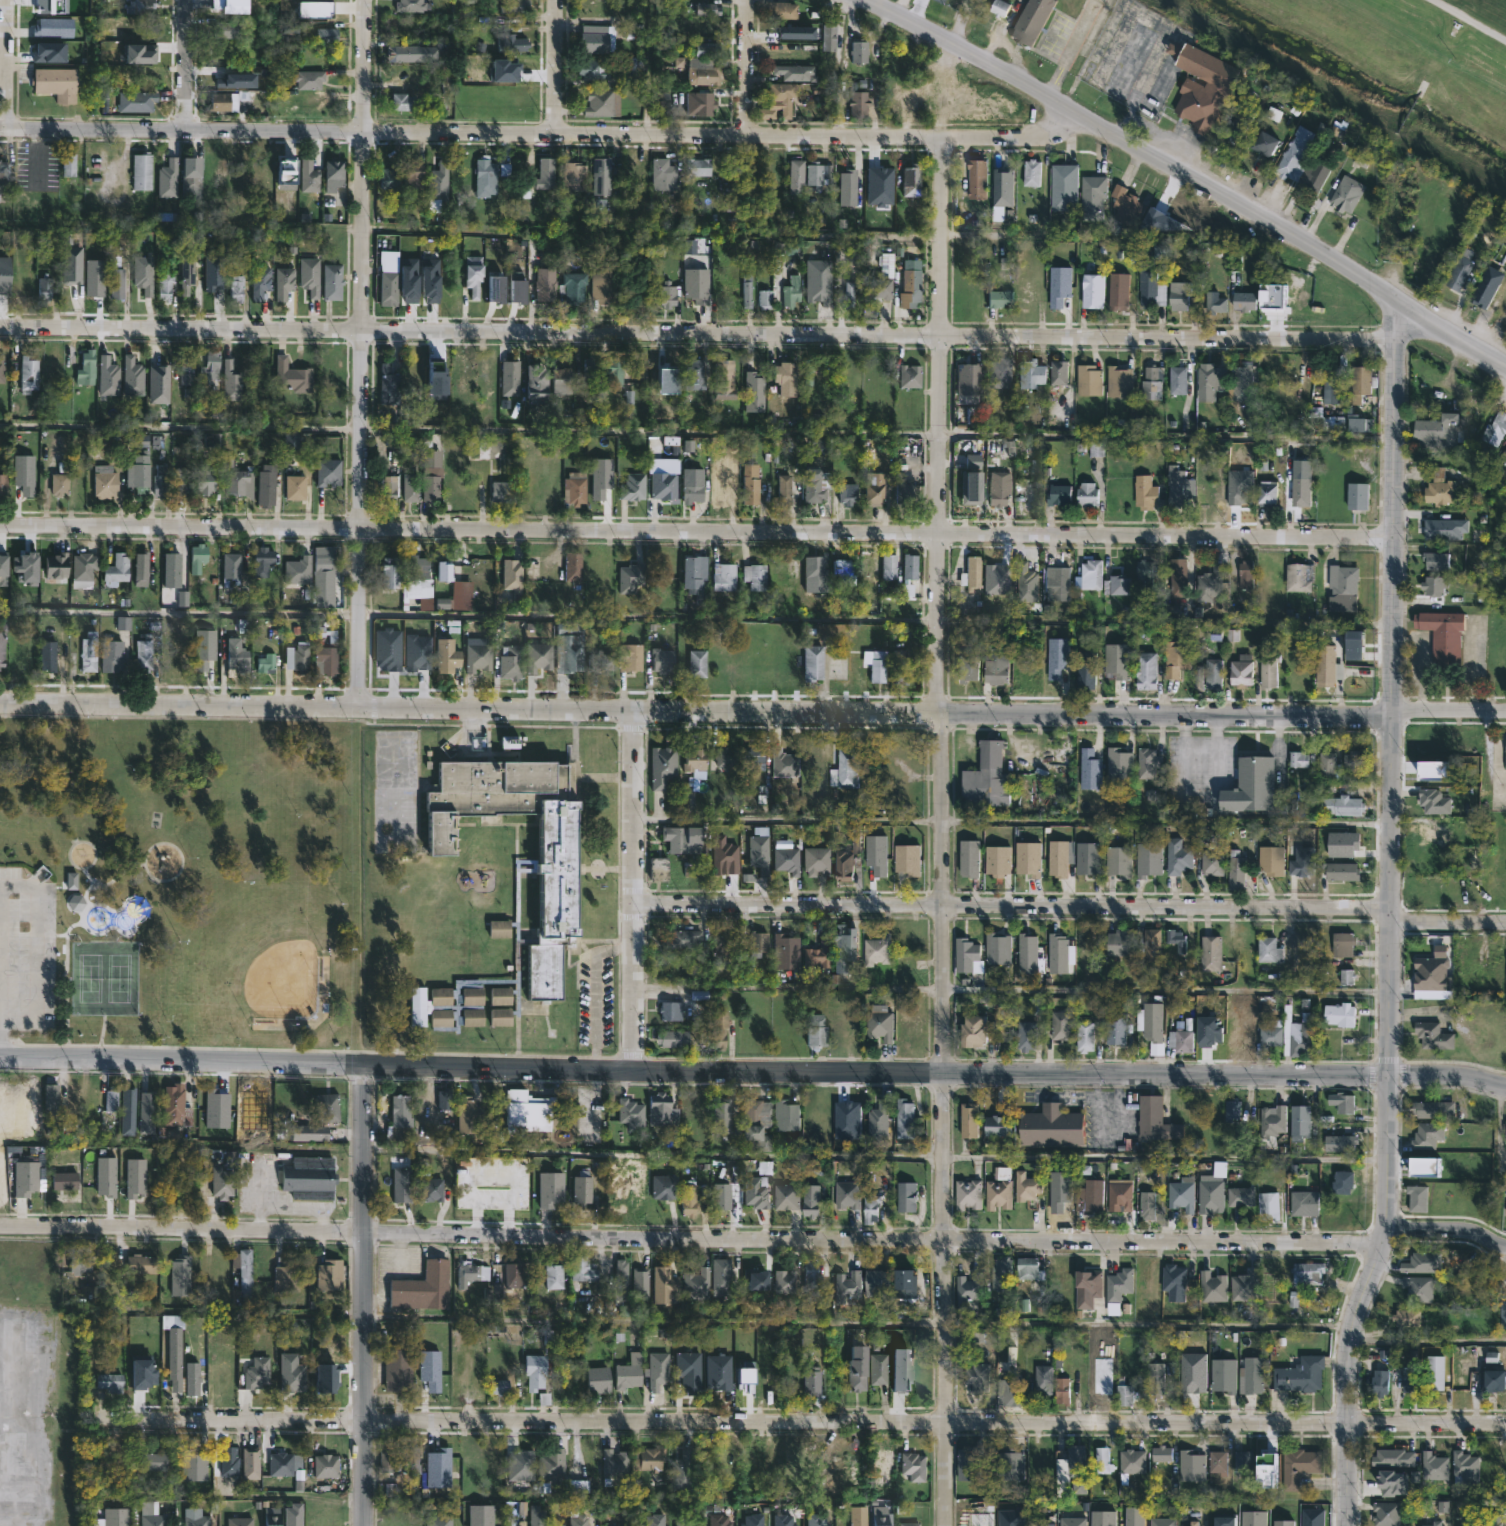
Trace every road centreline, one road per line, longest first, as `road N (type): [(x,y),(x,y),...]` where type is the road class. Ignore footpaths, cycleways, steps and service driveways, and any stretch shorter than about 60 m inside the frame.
road 1 (residential): [(1505,710),(940,713),(0,700)]
road 2 (residential): [(1505,1424),(96,1418)]
road 3 (residential): [(1394,340),(0,323)]
road 4 (residential): [(1394,540),(0,524)]
road 5 (residential): [(1390,1074),(631,1071),(0,1056)]
road 6 (residential): [(945,1525),(943,138)]
road 7 (residential): [(1384,1242),(0,1226)]
road 8 (residential): [(1084,113),(1038,137),(0,129)]
road 9 (residential): [(1505,918),(632,901)]
road 10 (tertiary): [(1390,1074),(1393,296)]
road 11 (tertiary): [(1505,360),(989,59),(871,0)]
road 12 (residential): [(358,707),(365,0)]
road 13 (residential): [(368,1525),(366,1063)]
road 14 (tertiary): [(1349,1525),(1351,1339),(1387,1228),(1390,1074)]
road 15 (residential): [(631,1071),(631,710)]
road 16 (residential): [(747,136),(747,0)]
road 17 (residential): [(554,134),(556,0)]
road 18 (residential): [(188,130),(190,0)]
road 19 (residential): [(7,129),(7,0)]
road 20 (residential): [(1505,1247),(1462,1228),(1387,1228)]

